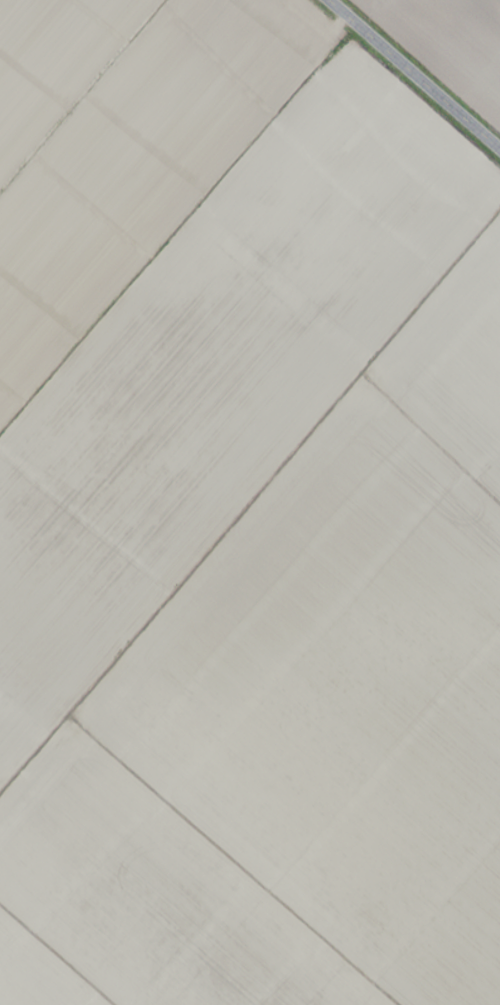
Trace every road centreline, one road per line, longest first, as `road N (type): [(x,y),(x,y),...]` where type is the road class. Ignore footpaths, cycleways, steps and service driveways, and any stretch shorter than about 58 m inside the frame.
road 1 (residential): [(210,0),(50,181)]
road 2 (residential): [(499,149),(326,0)]

